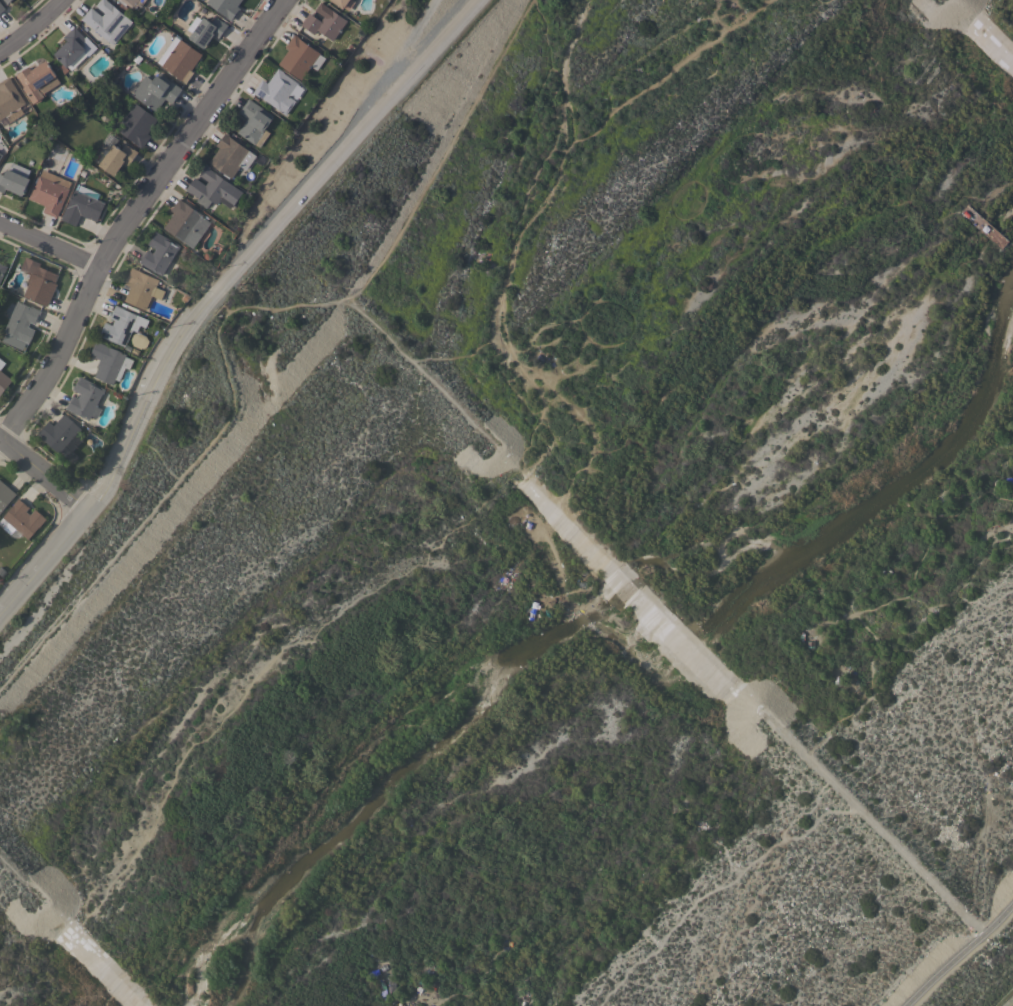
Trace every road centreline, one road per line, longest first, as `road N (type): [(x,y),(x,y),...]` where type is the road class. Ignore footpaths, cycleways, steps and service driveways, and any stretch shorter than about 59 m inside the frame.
road 1 (residential): [(0,443),(58,359),(133,214),(284,0)]
road 2 (tertiary): [(408,78),(156,362)]
road 3 (tertiary): [(156,362),(89,511)]
road 4 (tertiary): [(89,511),(0,613)]

